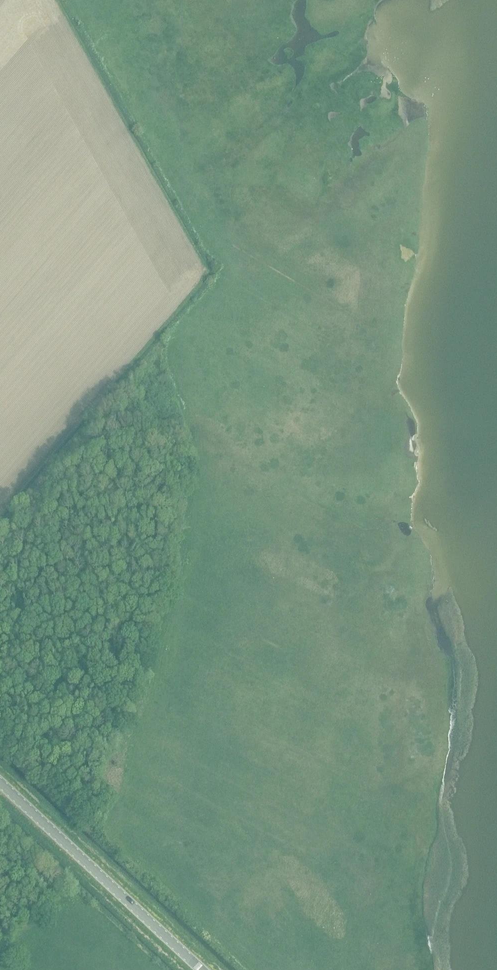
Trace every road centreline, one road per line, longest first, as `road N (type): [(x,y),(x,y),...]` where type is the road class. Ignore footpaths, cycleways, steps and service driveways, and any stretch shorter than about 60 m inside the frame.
road 1 (tertiary): [(202,969),(0,781)]

